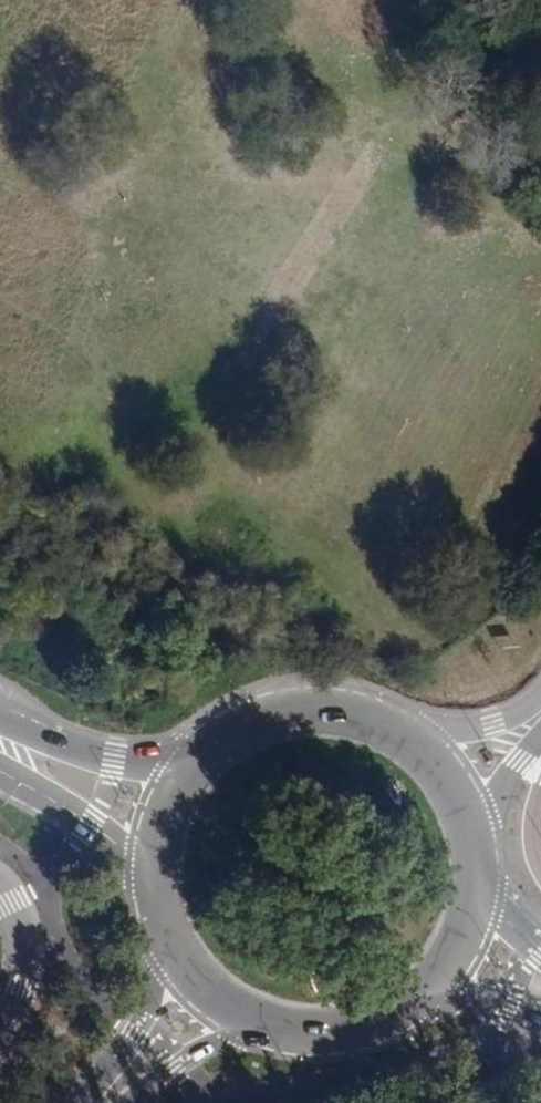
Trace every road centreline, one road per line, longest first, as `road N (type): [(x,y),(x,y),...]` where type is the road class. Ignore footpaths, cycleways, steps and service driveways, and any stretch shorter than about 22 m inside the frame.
road 1 (primary): [(414,737),(354,709),(308,704),(263,713),(222,733),(188,764)]
road 2 (primary): [(188,764),(114,763),(0,719)]
road 3 (secondary): [(165,935),(136,1028),(84,1102)]
road 4 (primary): [(0,774),(91,823),(151,872)]
road 5 (secondary): [(126,1102),(180,1063),(276,1027)]
road 6 (primary): [(276,1027),(327,1031),(378,1019),(427,987)]
road 7 (primary): [(165,935),(197,981),(233,1009),(276,1027)]
road 8 (unclassified): [(540,691),(494,724),(414,737)]

